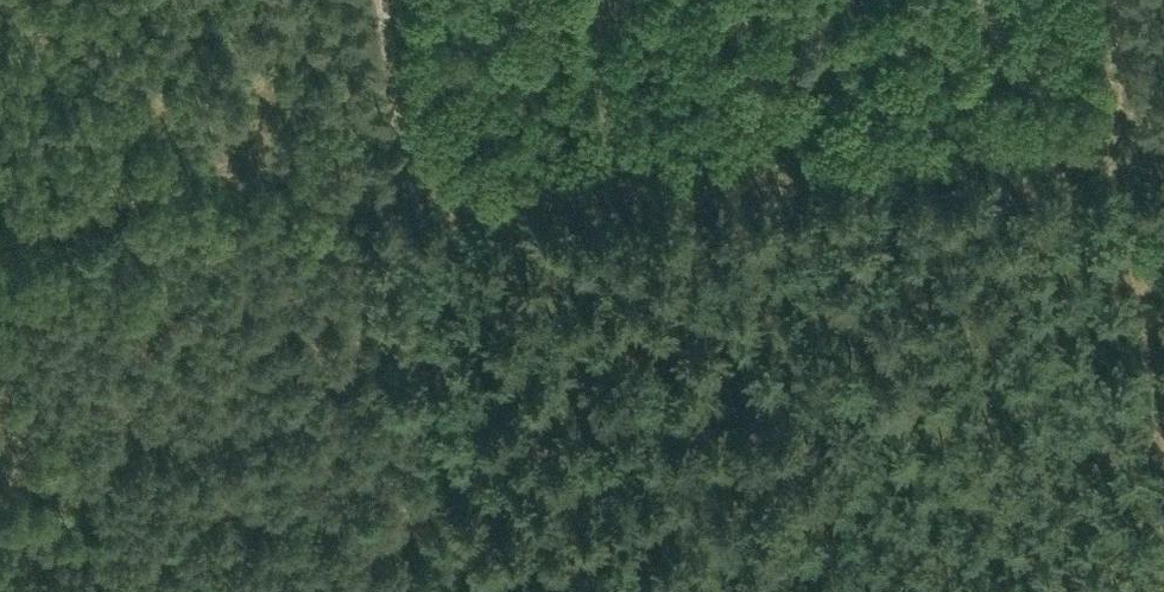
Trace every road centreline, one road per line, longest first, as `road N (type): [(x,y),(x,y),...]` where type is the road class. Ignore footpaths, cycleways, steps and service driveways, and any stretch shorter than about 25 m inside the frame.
road 1 (track): [(392,97),(1163,74)]
road 2 (track): [(480,591),(376,0)]

